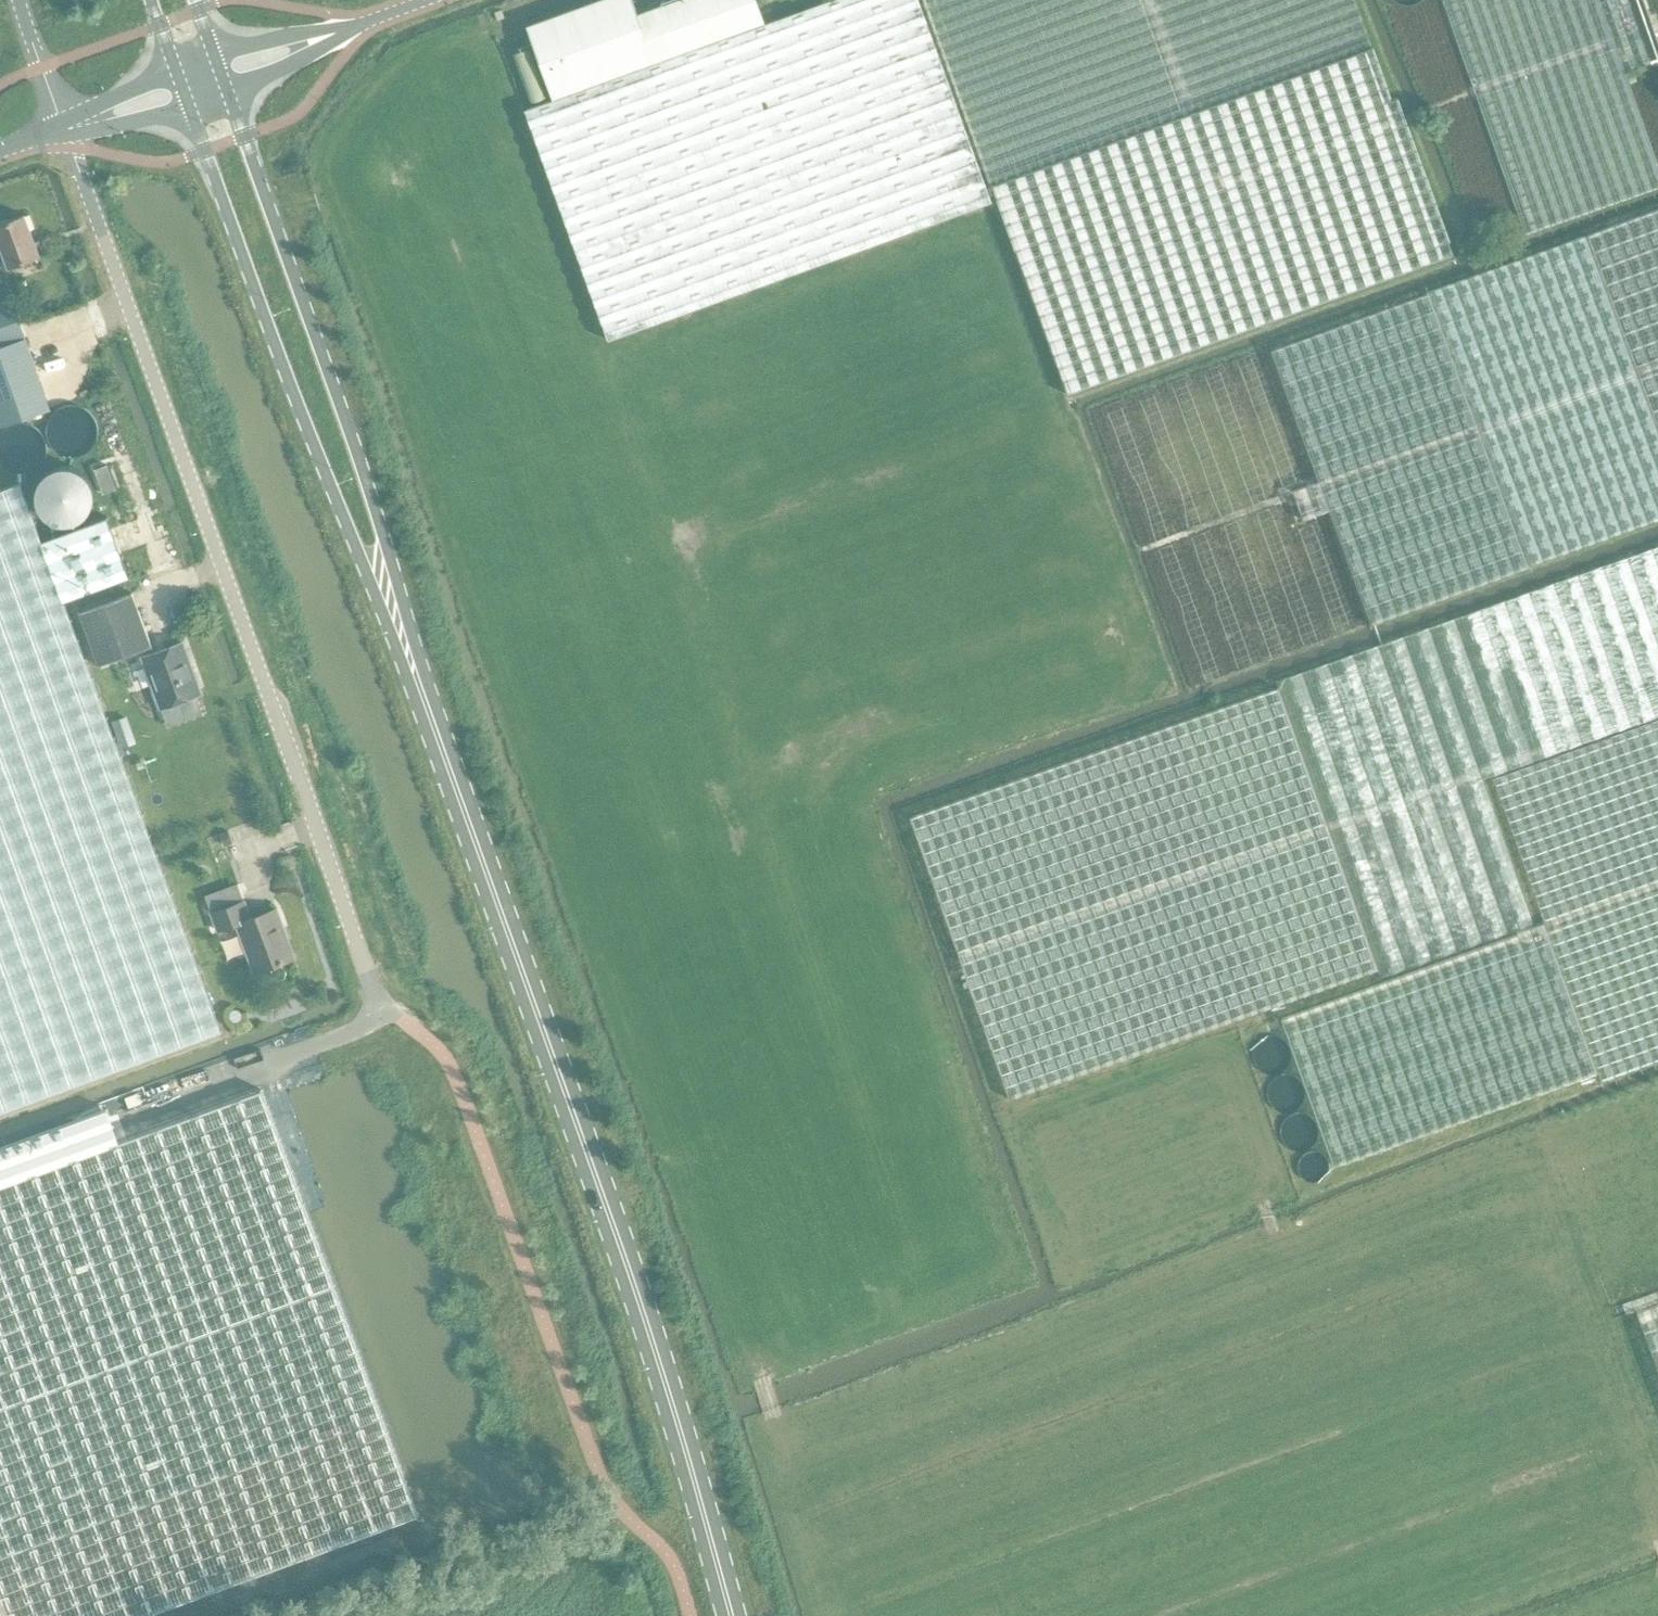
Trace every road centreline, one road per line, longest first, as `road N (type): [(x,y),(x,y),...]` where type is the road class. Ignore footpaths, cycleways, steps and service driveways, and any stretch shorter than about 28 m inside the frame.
road 1 (secondary): [(386,588),(661,1366),(730,1615)]
road 2 (unclassified): [(368,982),(65,131)]
road 3 (secondary): [(188,104),(309,429),(356,542),(386,588)]
road 4 (secondary): [(386,588),(380,534),(343,415),(227,90)]
road 5 (unclassified): [(21,0),(65,131)]
road 6 (unclassified): [(65,131),(188,104)]
road 7 (unclassified): [(175,71),(114,98),(65,131)]
road 8 (unclassified): [(310,41),(428,0)]

